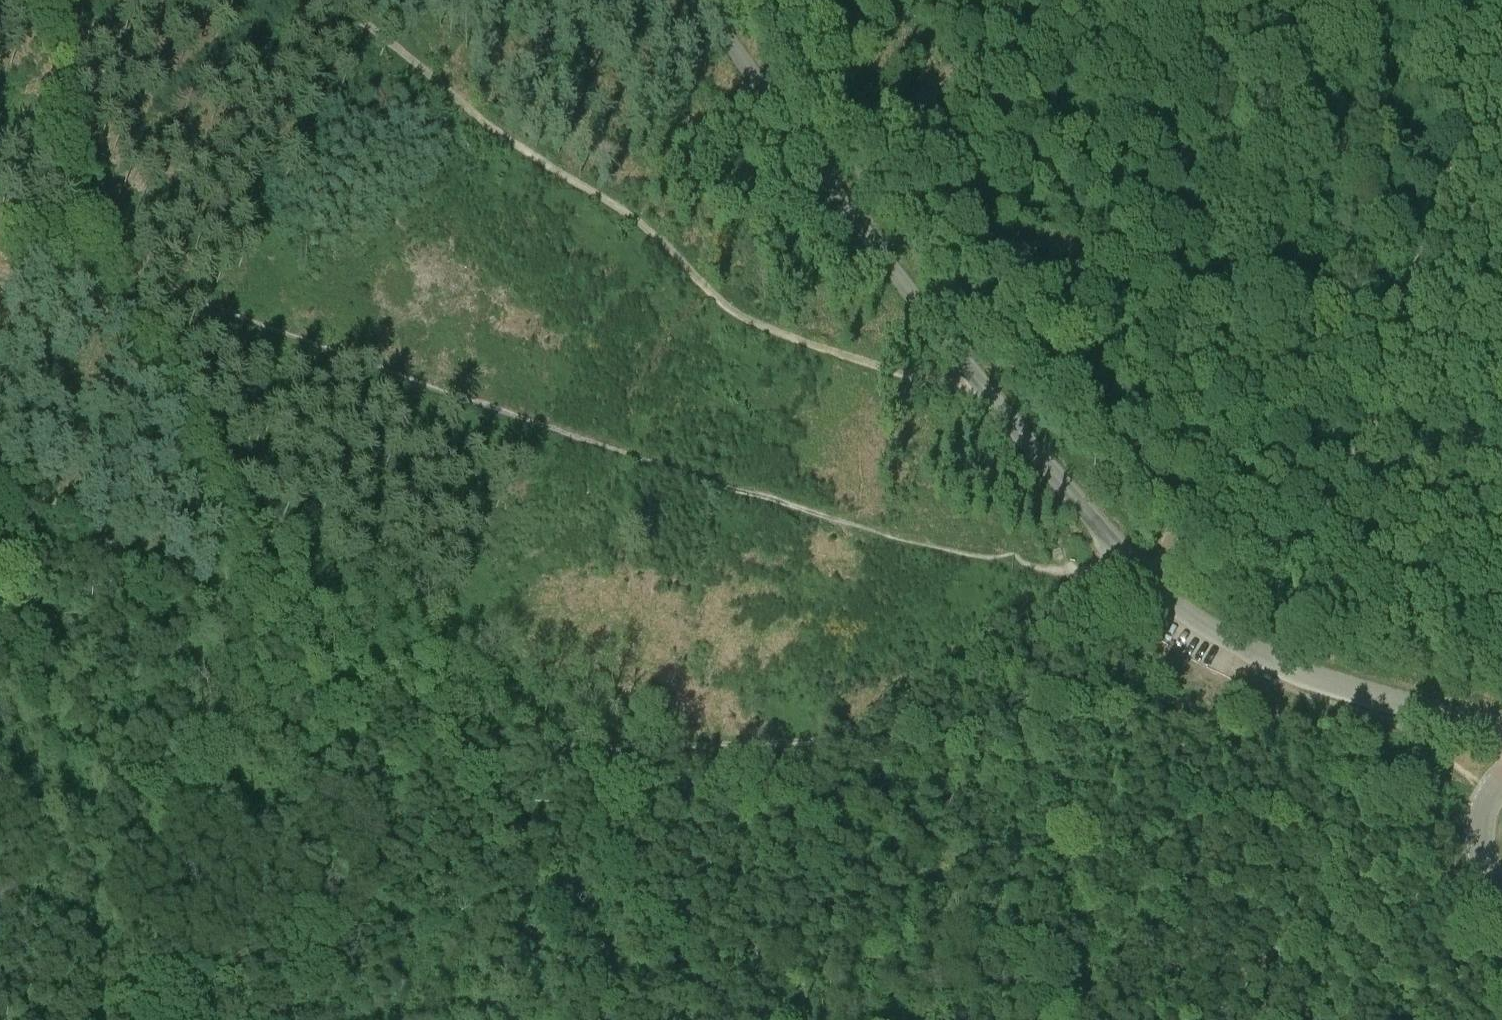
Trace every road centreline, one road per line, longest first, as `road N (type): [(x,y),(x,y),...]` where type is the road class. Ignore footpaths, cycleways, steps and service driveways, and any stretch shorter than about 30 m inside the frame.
road 1 (track): [(1067,608),(990,643),(889,717),(832,744),(571,750),(479,743),(347,695),(51,501),(0,480)]
road 2 (unclassified): [(1501,729),(1322,681),(1252,651),(1163,595),(963,361),(700,0)]
road 3 (track): [(321,0),(375,32),(508,140),(628,214),(736,314),(876,367),(985,390)]
road 4 (track): [(1501,5),(1370,438)]
road 5 (track): [(1248,300),(1211,207),(1151,0)]
road 6 (track): [(1248,300),(1344,0)]
road 7 (track): [(1157,545),(1204,466),(1248,300)]
road 8 (track): [(1345,460),(1190,550),(1134,565)]
road 9 (track): [(1395,337),(1248,300)]

